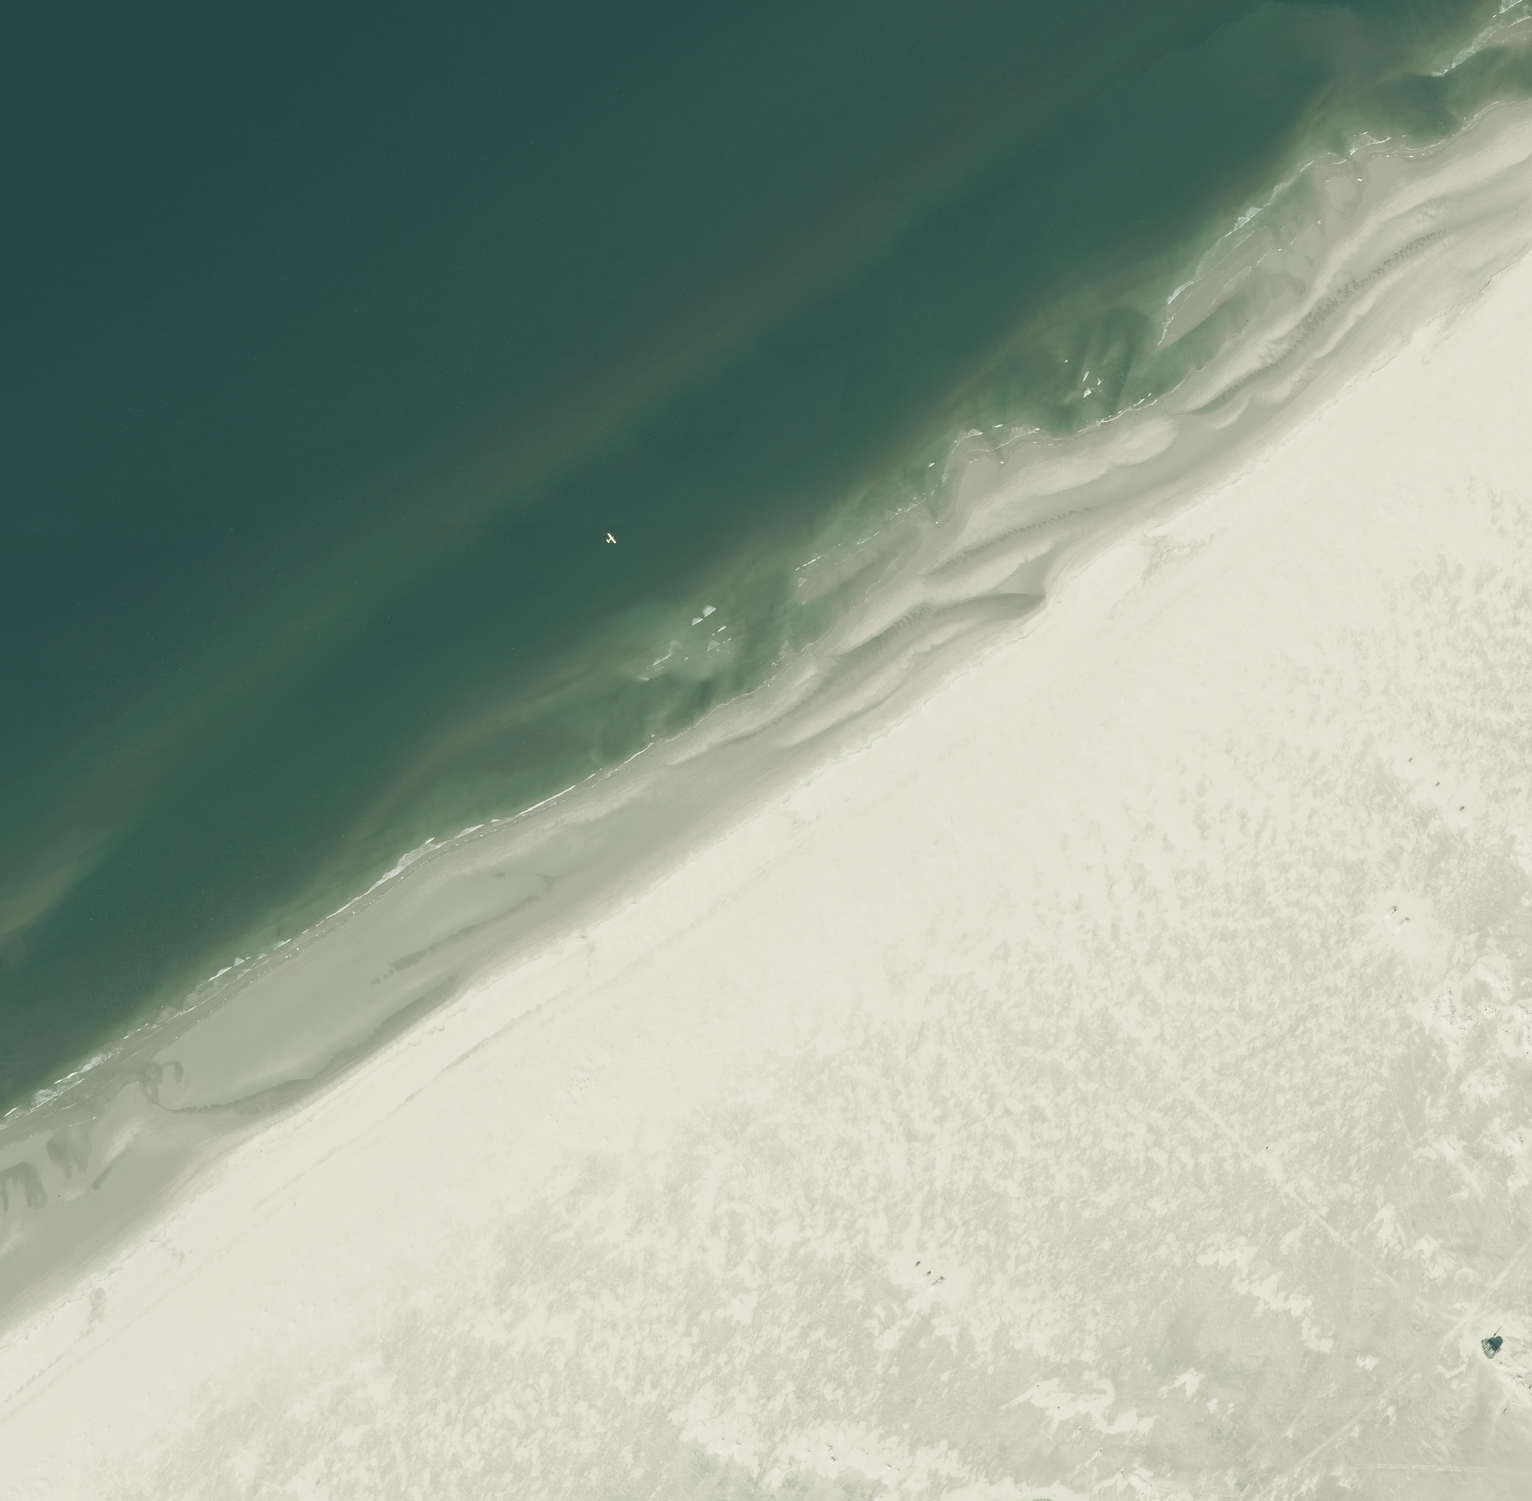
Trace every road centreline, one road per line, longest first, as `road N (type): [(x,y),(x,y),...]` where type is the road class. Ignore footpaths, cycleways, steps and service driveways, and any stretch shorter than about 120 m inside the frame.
road 1 (track): [(41,1500),(332,1326),(1531,403)]

